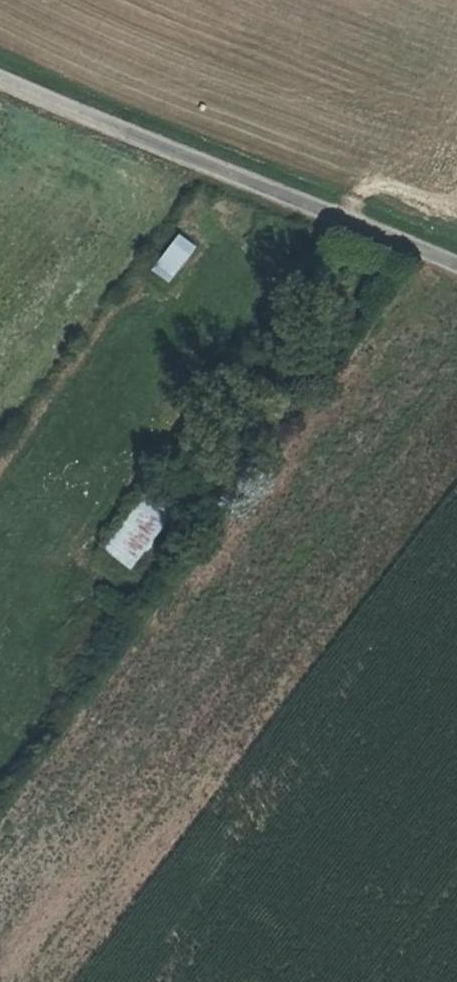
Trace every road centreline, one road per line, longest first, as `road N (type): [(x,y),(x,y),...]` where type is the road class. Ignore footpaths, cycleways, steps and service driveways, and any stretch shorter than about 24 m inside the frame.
road 1 (unclassified): [(0,101),(456,275)]

